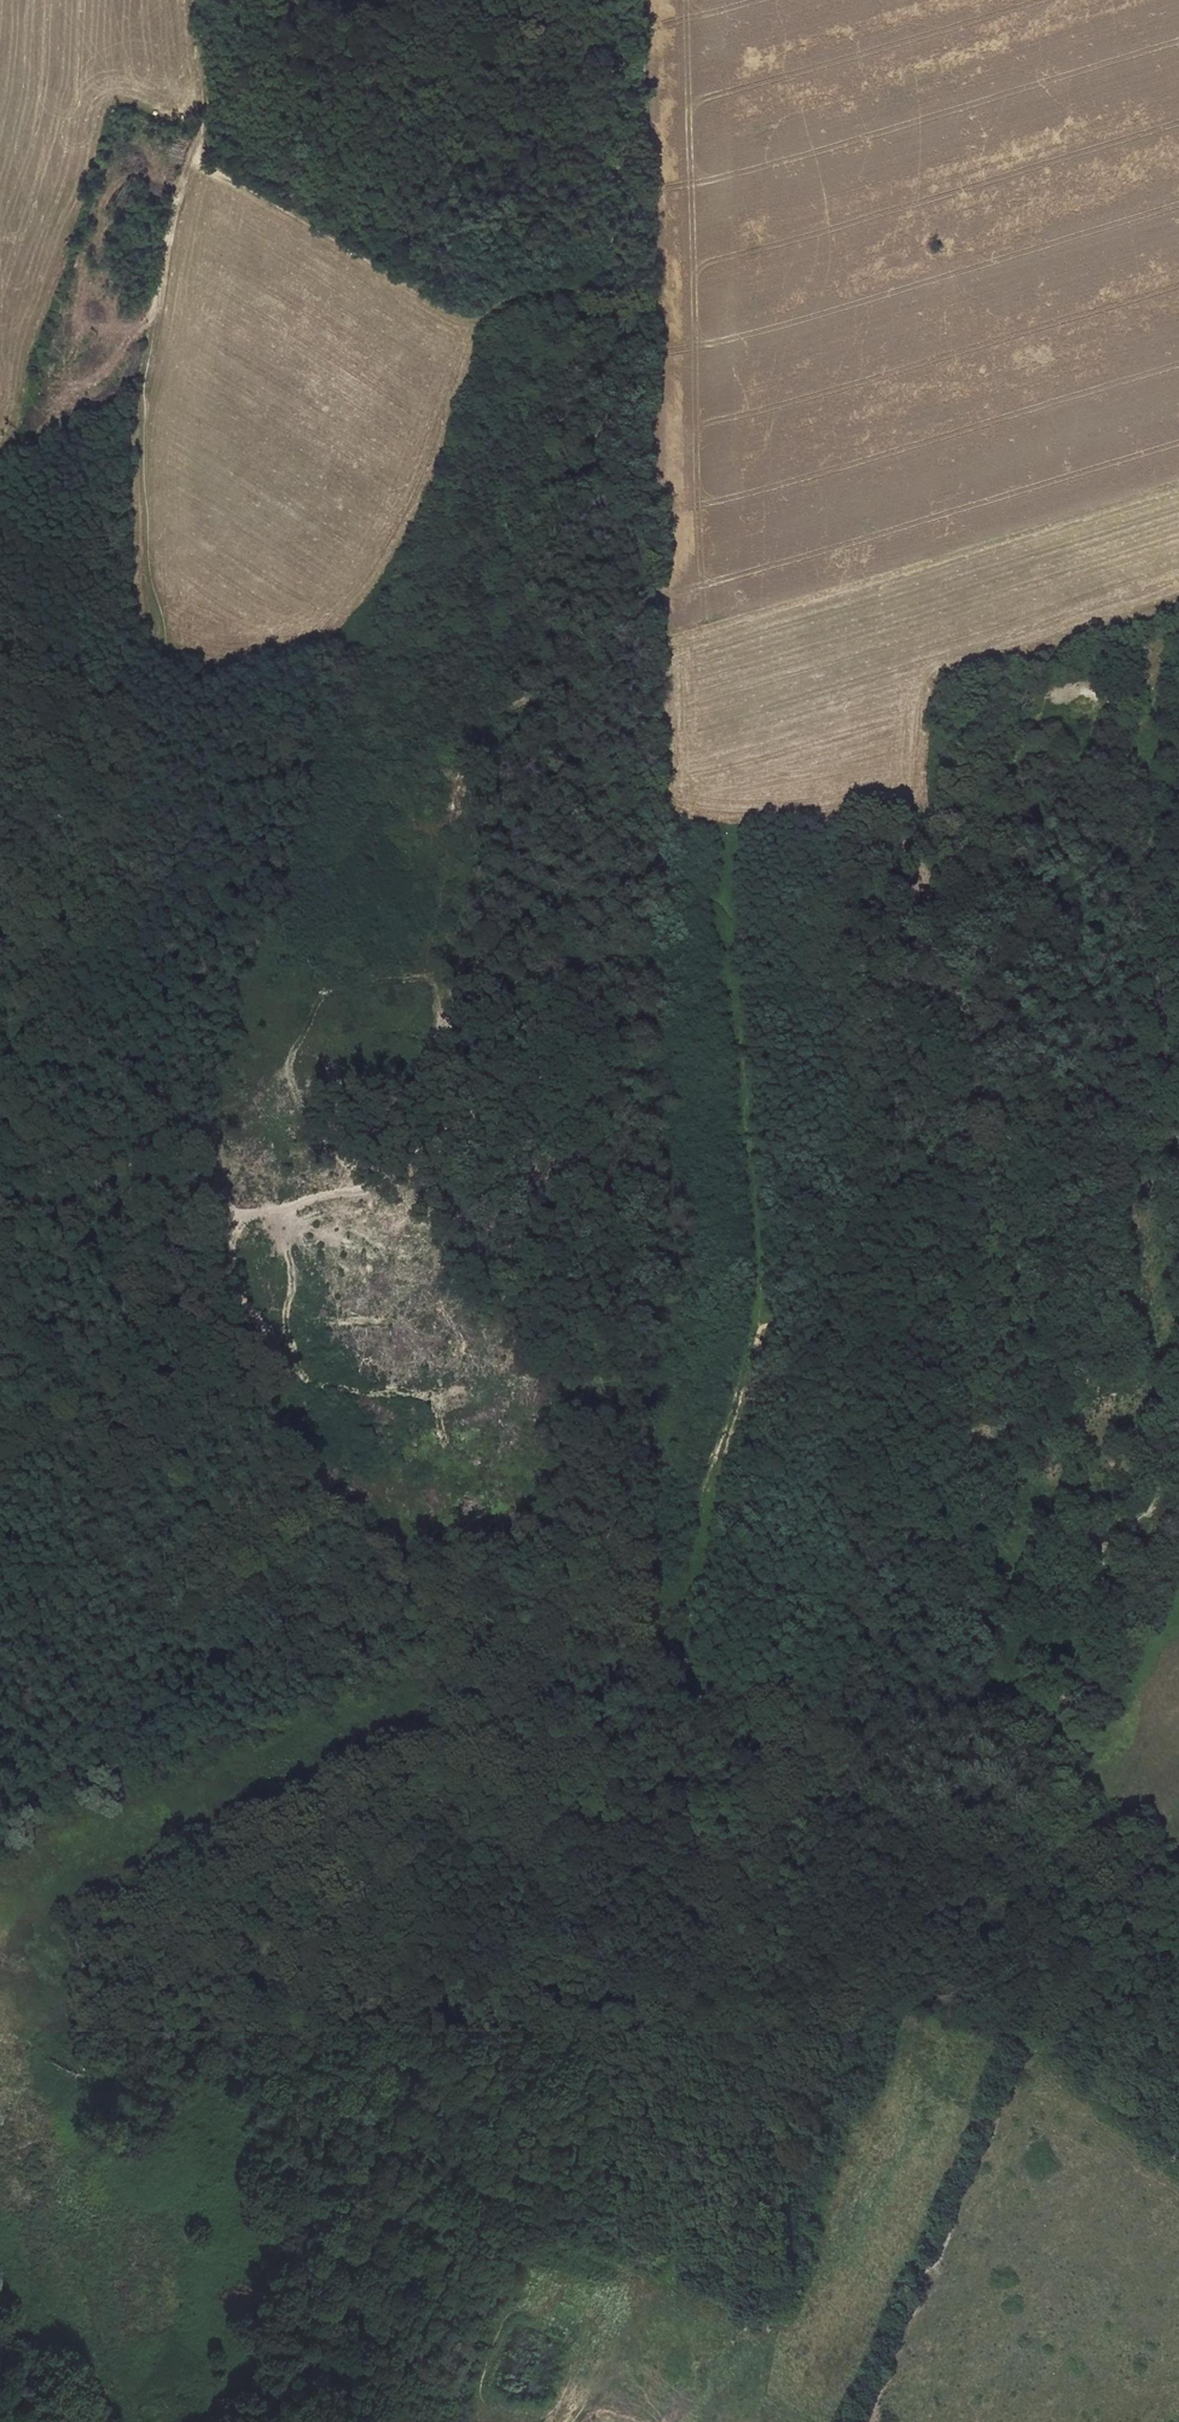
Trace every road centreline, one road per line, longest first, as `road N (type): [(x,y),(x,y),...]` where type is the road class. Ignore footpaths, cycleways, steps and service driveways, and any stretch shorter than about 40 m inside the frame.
road 1 (track): [(663,810),(642,0)]
road 2 (track): [(663,810),(618,854),(579,932),(510,1009),(467,1105),(423,1144),(335,1192),(245,1212),(230,1250),(243,1296),(297,1367)]
road 3 (track): [(133,557),(133,467),(166,274),(185,192),(218,110),(206,0)]
road 4 (track): [(649,298),(525,296),(473,320)]

